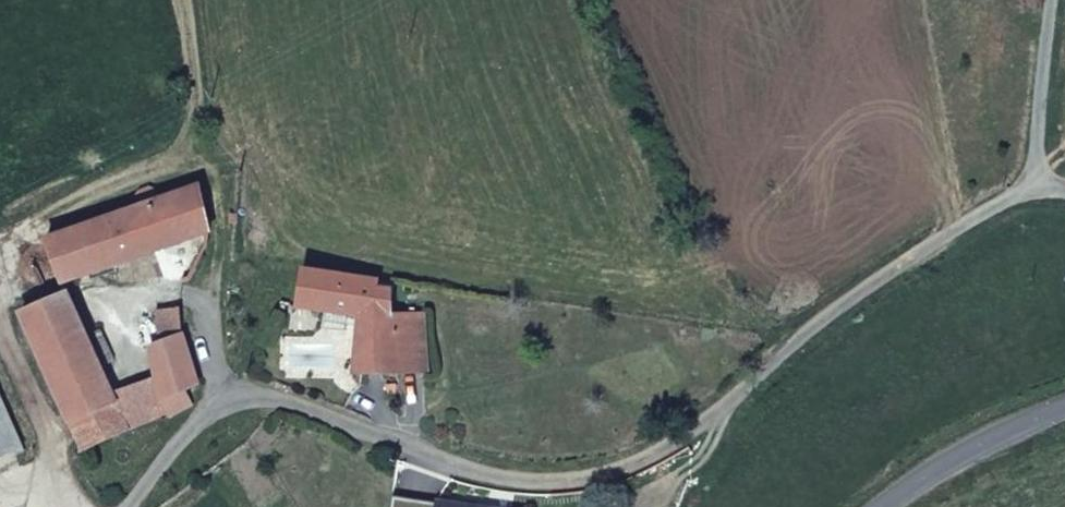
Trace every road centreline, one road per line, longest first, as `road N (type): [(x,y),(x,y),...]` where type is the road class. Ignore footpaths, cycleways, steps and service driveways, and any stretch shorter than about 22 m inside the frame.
road 1 (residential): [(1027,189),(808,326),(654,453),(572,472),(436,454),(275,403),(199,430),(145,506)]
road 2 (secondary): [(882,506),(980,446),(1064,410)]
road 3 (residential): [(1044,0),(1027,189)]

